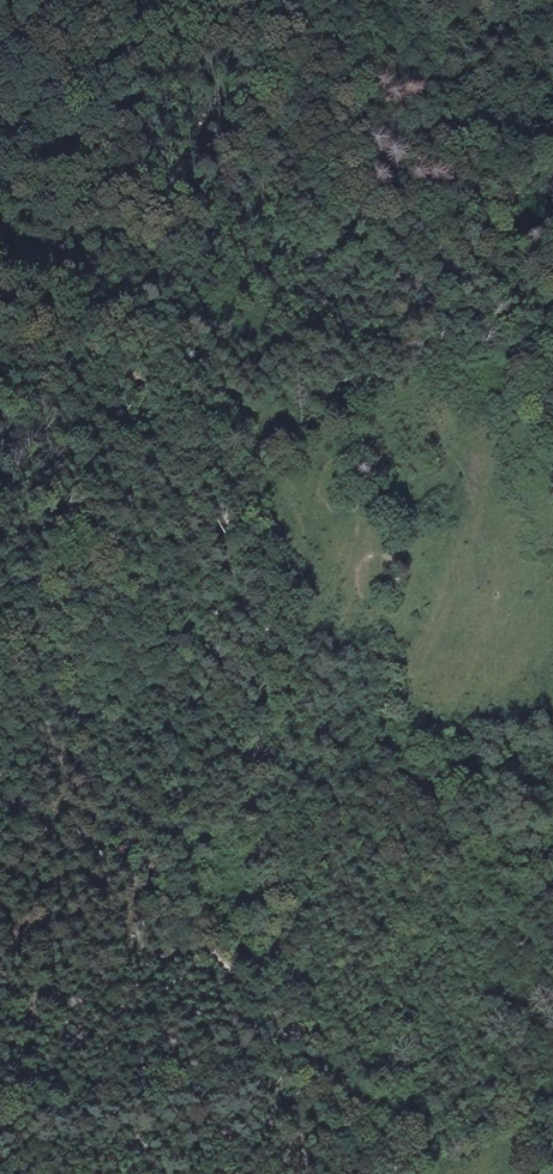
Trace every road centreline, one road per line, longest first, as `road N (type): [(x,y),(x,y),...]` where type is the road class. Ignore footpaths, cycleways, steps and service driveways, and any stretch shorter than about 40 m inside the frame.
road 1 (track): [(0,320),(26,324),(111,364),(151,395),(262,574),(268,644),(250,767),(294,1041)]
road 2 (track): [(294,1041),(215,955),(106,790),(63,651),(41,624),(0,605)]
road 3 (track): [(216,499),(197,385),(173,329),(125,290),(17,262),(0,242)]
road 4 (track): [(397,1173),(379,1134),(294,1041)]

